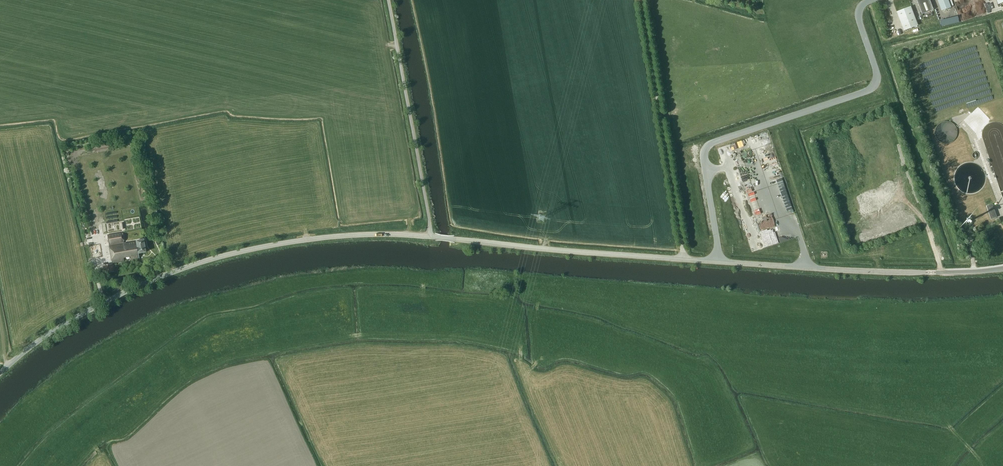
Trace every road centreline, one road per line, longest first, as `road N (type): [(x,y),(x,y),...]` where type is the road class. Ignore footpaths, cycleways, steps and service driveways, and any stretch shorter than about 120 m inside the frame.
road 1 (tertiary): [(932,272),(437,237)]
road 2 (tertiary): [(0,372),(96,306),(196,264),(298,241),(437,237)]

